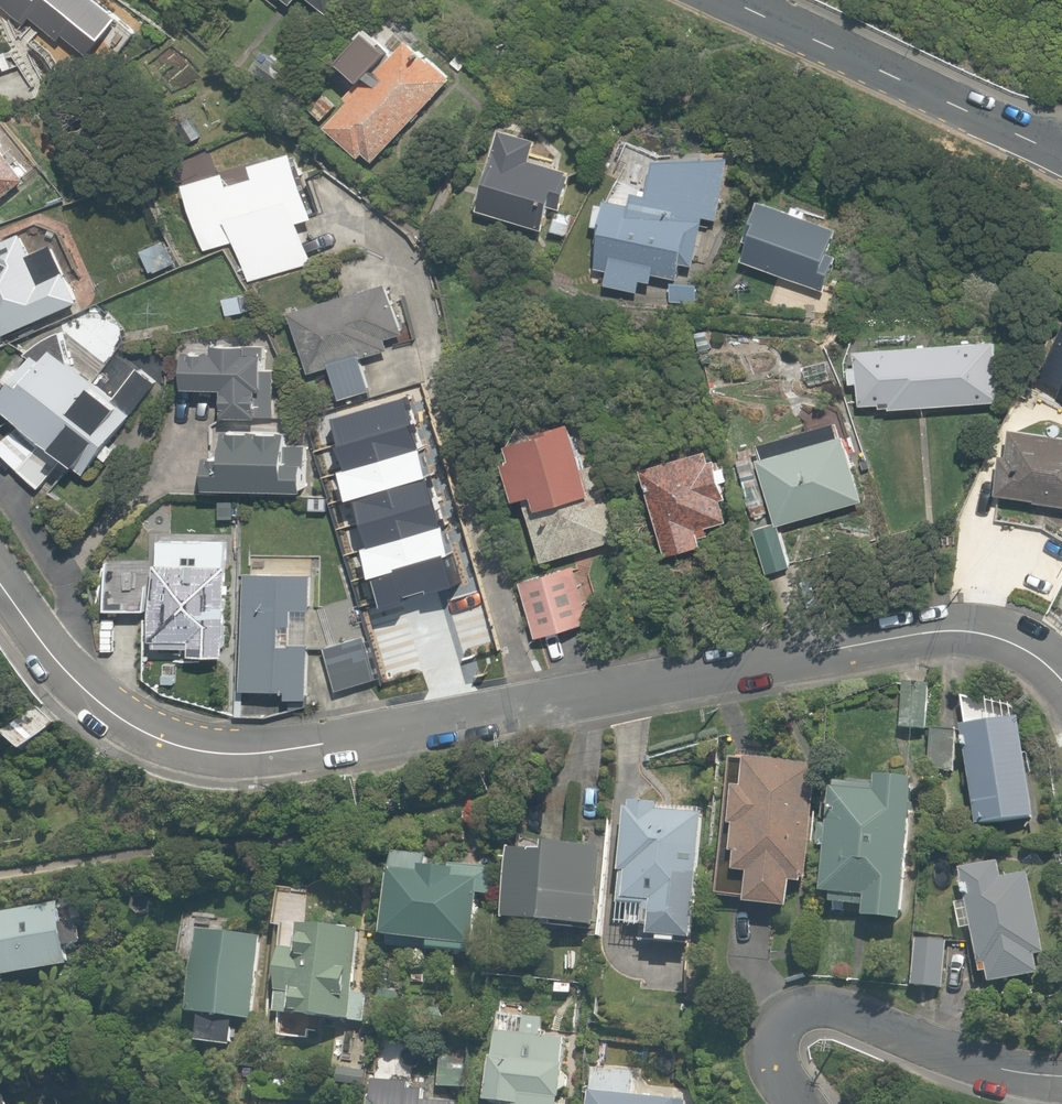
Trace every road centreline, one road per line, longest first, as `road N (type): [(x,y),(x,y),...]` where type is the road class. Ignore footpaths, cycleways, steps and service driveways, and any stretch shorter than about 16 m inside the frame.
road 1 (residential): [(535,709),(347,751),(204,753),(140,734),(53,656),(0,584)]
road 2 (residential): [(1061,679),(1027,650),(962,629),(535,709)]
road 3 (residential): [(535,709),(420,243)]
road 4 (residential): [(802,1103),(781,1075),(774,1048),(782,1020),(811,1002),(858,1007),(964,1052),(1061,1075)]
road 5 (residential): [(1061,162),(726,0)]

